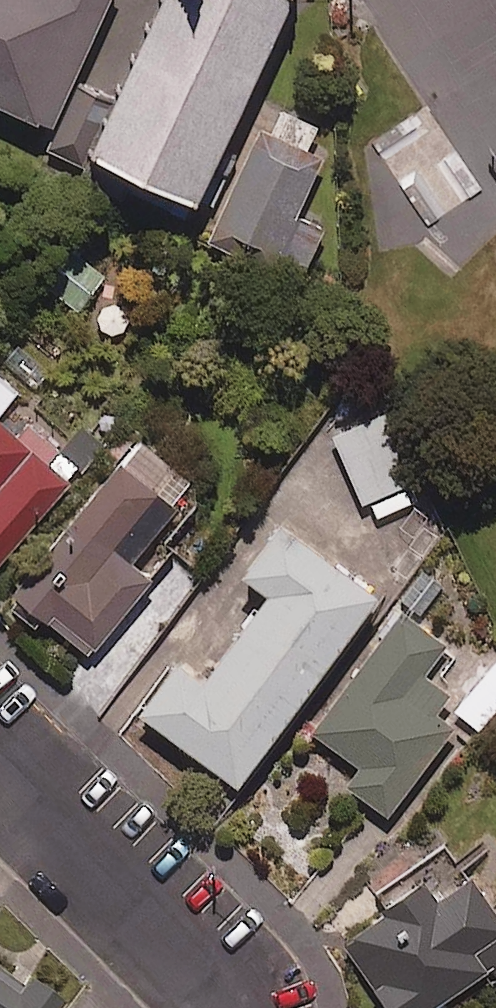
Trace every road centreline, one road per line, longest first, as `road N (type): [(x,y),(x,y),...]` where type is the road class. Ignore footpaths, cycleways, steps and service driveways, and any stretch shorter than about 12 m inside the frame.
road 1 (residential): [(220,1007),(177,948),(0,772)]

